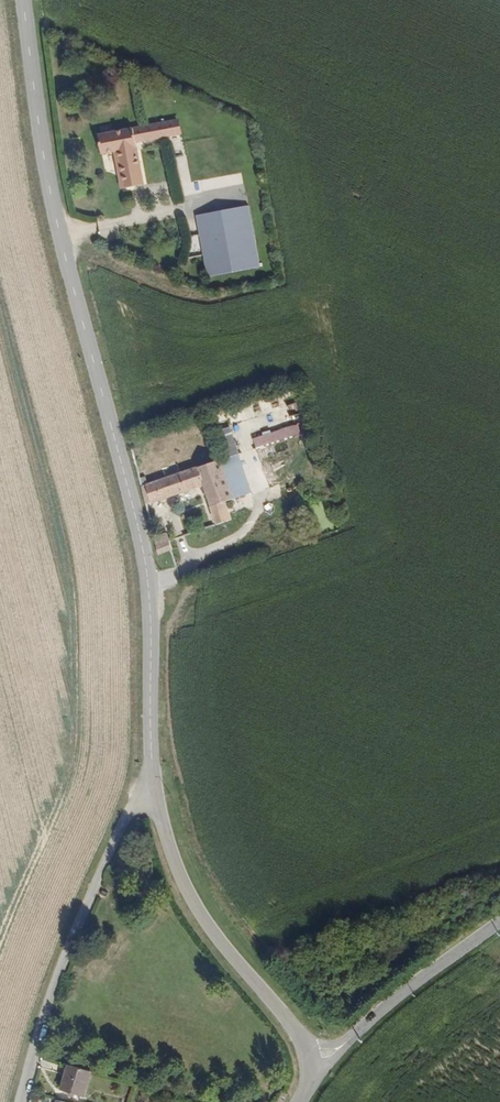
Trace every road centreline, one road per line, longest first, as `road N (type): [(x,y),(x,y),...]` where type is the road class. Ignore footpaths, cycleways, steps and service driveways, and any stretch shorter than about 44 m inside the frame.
road 1 (secondary): [(156,786),(154,595),(70,277),(20,0)]
road 2 (residential): [(21,1101),(87,909),(134,809),(156,786)]
road 3 (secondary): [(309,1052),(201,919),(156,786)]
road 4 (tertiary): [(309,1052),(339,1048),(499,926)]

